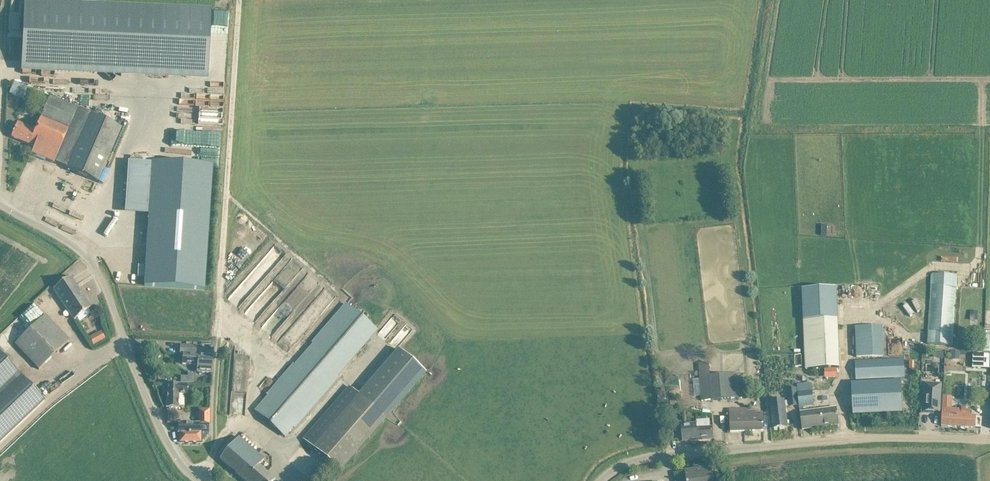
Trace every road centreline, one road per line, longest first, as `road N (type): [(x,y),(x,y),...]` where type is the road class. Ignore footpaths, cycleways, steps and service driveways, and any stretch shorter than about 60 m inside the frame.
road 1 (track): [(213,452),(239,0)]
road 2 (unclassified): [(601,480),(651,457),(853,439),(989,441)]
road 3 (unclassified): [(199,480),(170,446),(92,263),(0,203)]

